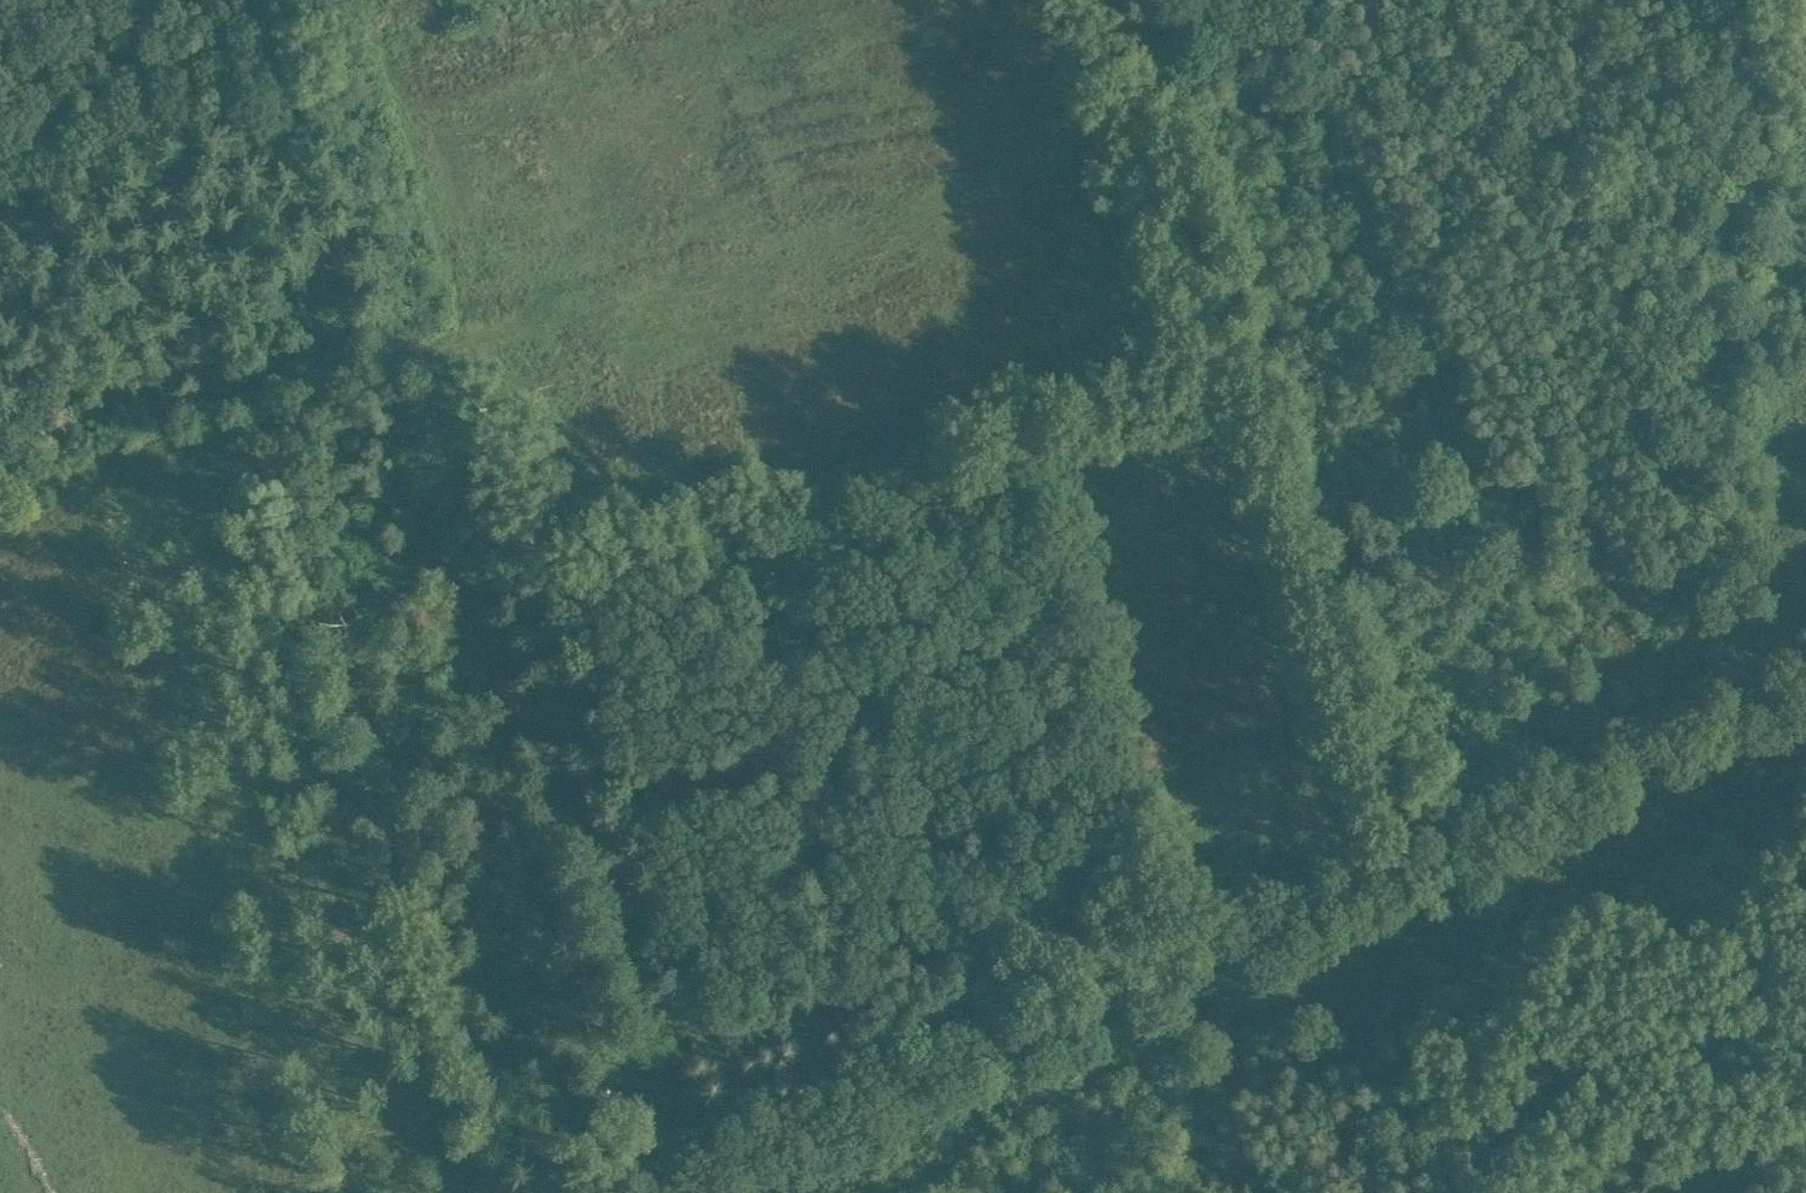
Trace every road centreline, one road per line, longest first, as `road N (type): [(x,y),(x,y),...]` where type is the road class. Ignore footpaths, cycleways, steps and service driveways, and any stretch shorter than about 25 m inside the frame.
road 1 (track): [(1402,877),(1117,0)]
road 2 (track): [(1402,877),(742,1183)]
road 3 (track): [(1805,682),(1402,877)]

